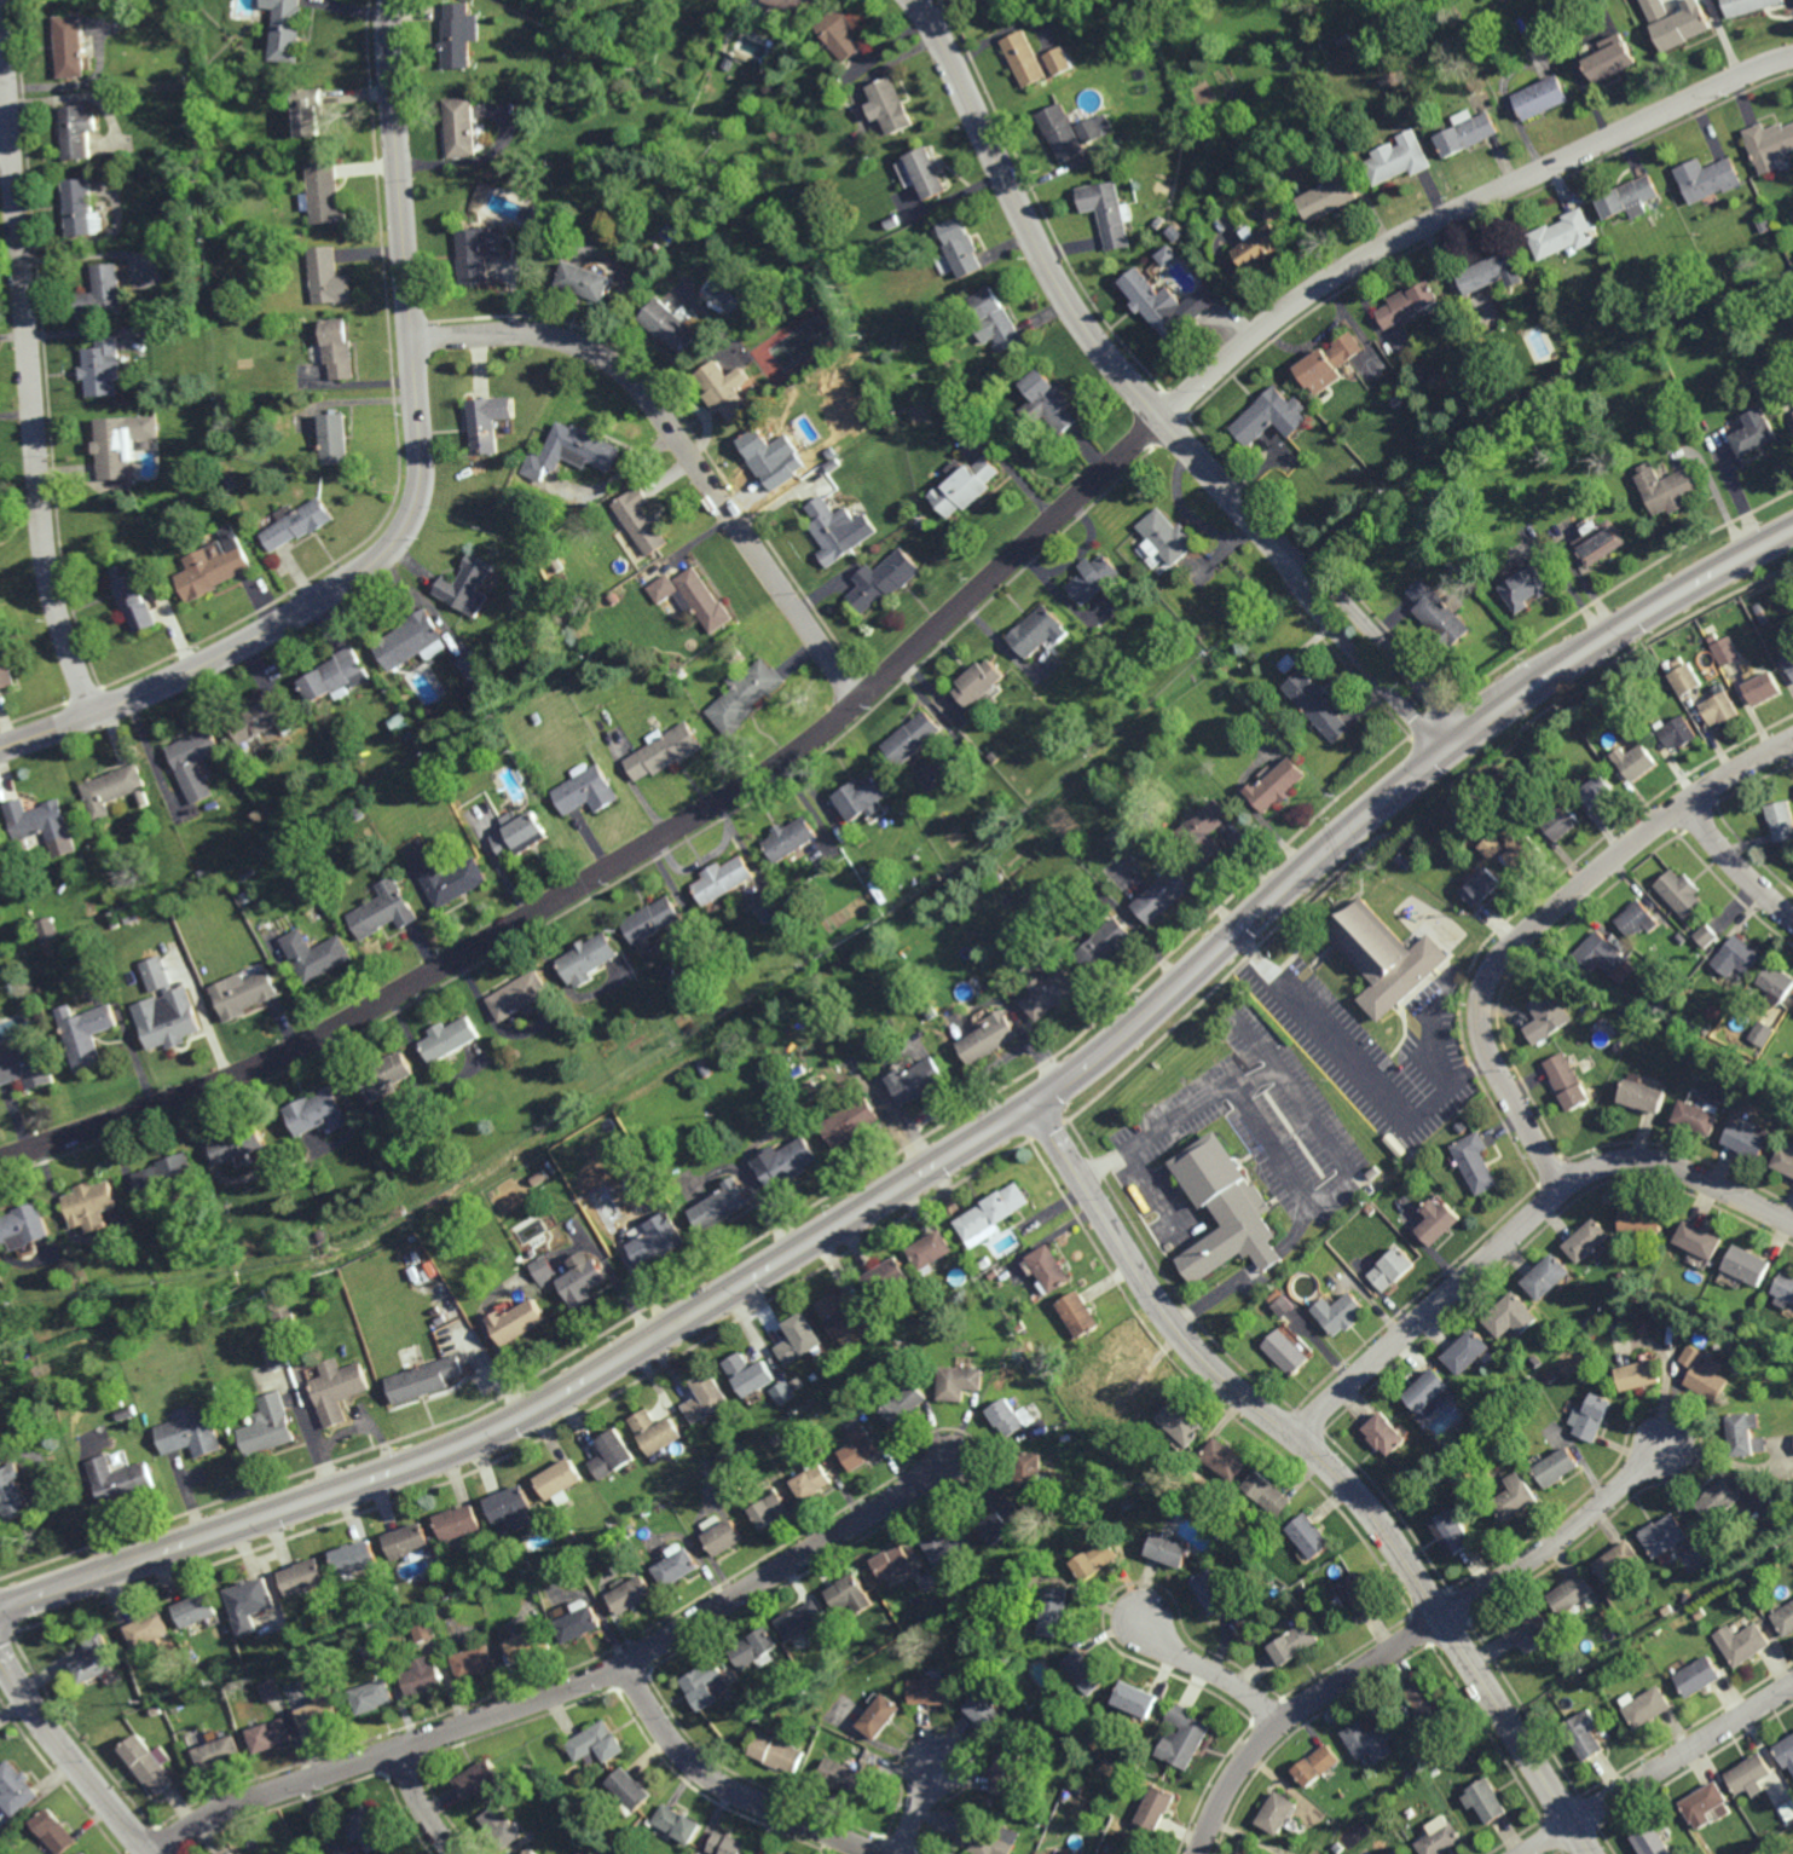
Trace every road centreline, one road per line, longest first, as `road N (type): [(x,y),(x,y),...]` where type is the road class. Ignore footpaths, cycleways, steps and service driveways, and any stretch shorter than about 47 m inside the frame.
road 1 (residential): [(1792,57),(1409,232),(1319,285),(1163,418),(839,721),(751,784),(280,1056),(0,1160)]
road 2 (secondary): [(1792,527),(1645,601),(1481,707),(1068,1082),(539,1410),(478,1442),(0,1613)]
road 3 (residential): [(393,0),(422,470),(407,524),(376,561),(244,645),(0,750)]
road 4 (residential): [(1592,1853),(1392,1536),(1341,1475),(1178,1329),(1036,1104)]
road 5 (residential): [(1450,734),(1097,343),(1043,260),(915,0)]
road 6 (residential): [(952,1463),(626,1665),(222,1808),(153,1853)]
road 7 (residential): [(0,4),(42,533),(58,613),(93,715)]
road 8 (residential): [(861,699),(619,366),(573,341),(537,334),(412,340)]
road 9 (residential): [(1792,738),(1623,853),(1509,948),(1488,976),(1480,1011),(1488,1055),(1566,1185)]
road 10 (residential): [(1299,1438),(1566,1185),(1594,1169),(1656,1161),(1792,1223)]
road 11 (residential): [(1445,1617),(1273,1727),(1234,1775),(1196,1853)]
road 12 (residential): [(876,1853),(707,1775),(669,1737),(626,1665)]
road 13 (residential): [(1671,1442),(1564,1538),(1445,1617)]
road 14 (residential): [(1792,1682),(1573,1824)]
road 15 (residential): [(150,1853),(28,1699),(0,1647)]
road 16 (residential): [(1280,1721),(1232,1680),(1178,1653),(1141,1617)]
road 17 (residential): [(1792,919),(1746,878),(1688,804)]
road 18 (residential): [(456,1853),(397,1750)]

